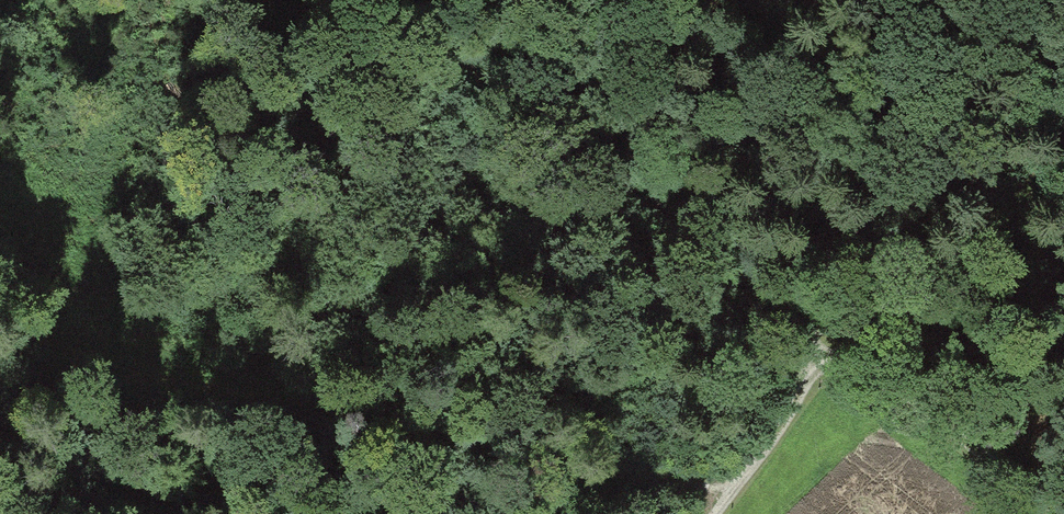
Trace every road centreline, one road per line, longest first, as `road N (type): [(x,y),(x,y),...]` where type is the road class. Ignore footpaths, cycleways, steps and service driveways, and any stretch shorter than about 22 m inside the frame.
road 1 (track): [(397,0),(440,51),(705,241),(1052,513)]
road 2 (track): [(754,474),(660,477),(207,388),(78,356),(0,318)]
road 3 (track): [(839,349),(904,326),(1063,147)]
road 4 (track): [(839,349),(723,513)]

